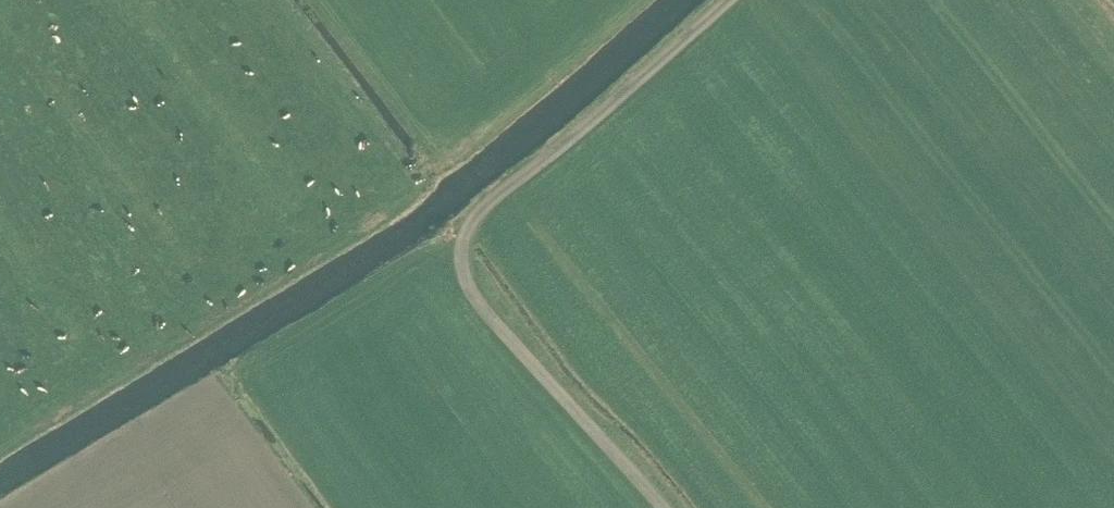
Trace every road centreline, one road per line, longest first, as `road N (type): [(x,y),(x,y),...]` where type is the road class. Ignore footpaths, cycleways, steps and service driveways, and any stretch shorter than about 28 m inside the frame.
road 1 (track): [(661,507),(501,326),(465,254),(470,227),(492,203),(727,0)]

